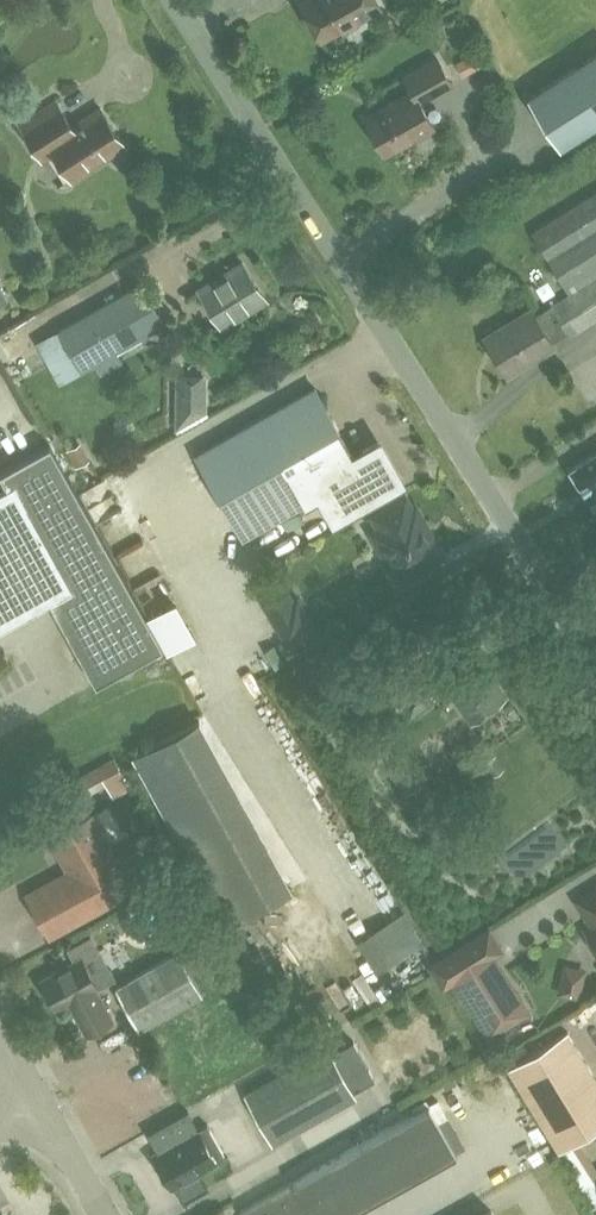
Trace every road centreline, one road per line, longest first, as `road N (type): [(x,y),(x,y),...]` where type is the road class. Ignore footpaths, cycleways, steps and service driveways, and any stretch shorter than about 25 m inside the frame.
road 1 (residential): [(595,670),(165,0)]
road 2 (unclassified): [(101,1214),(35,1101)]

